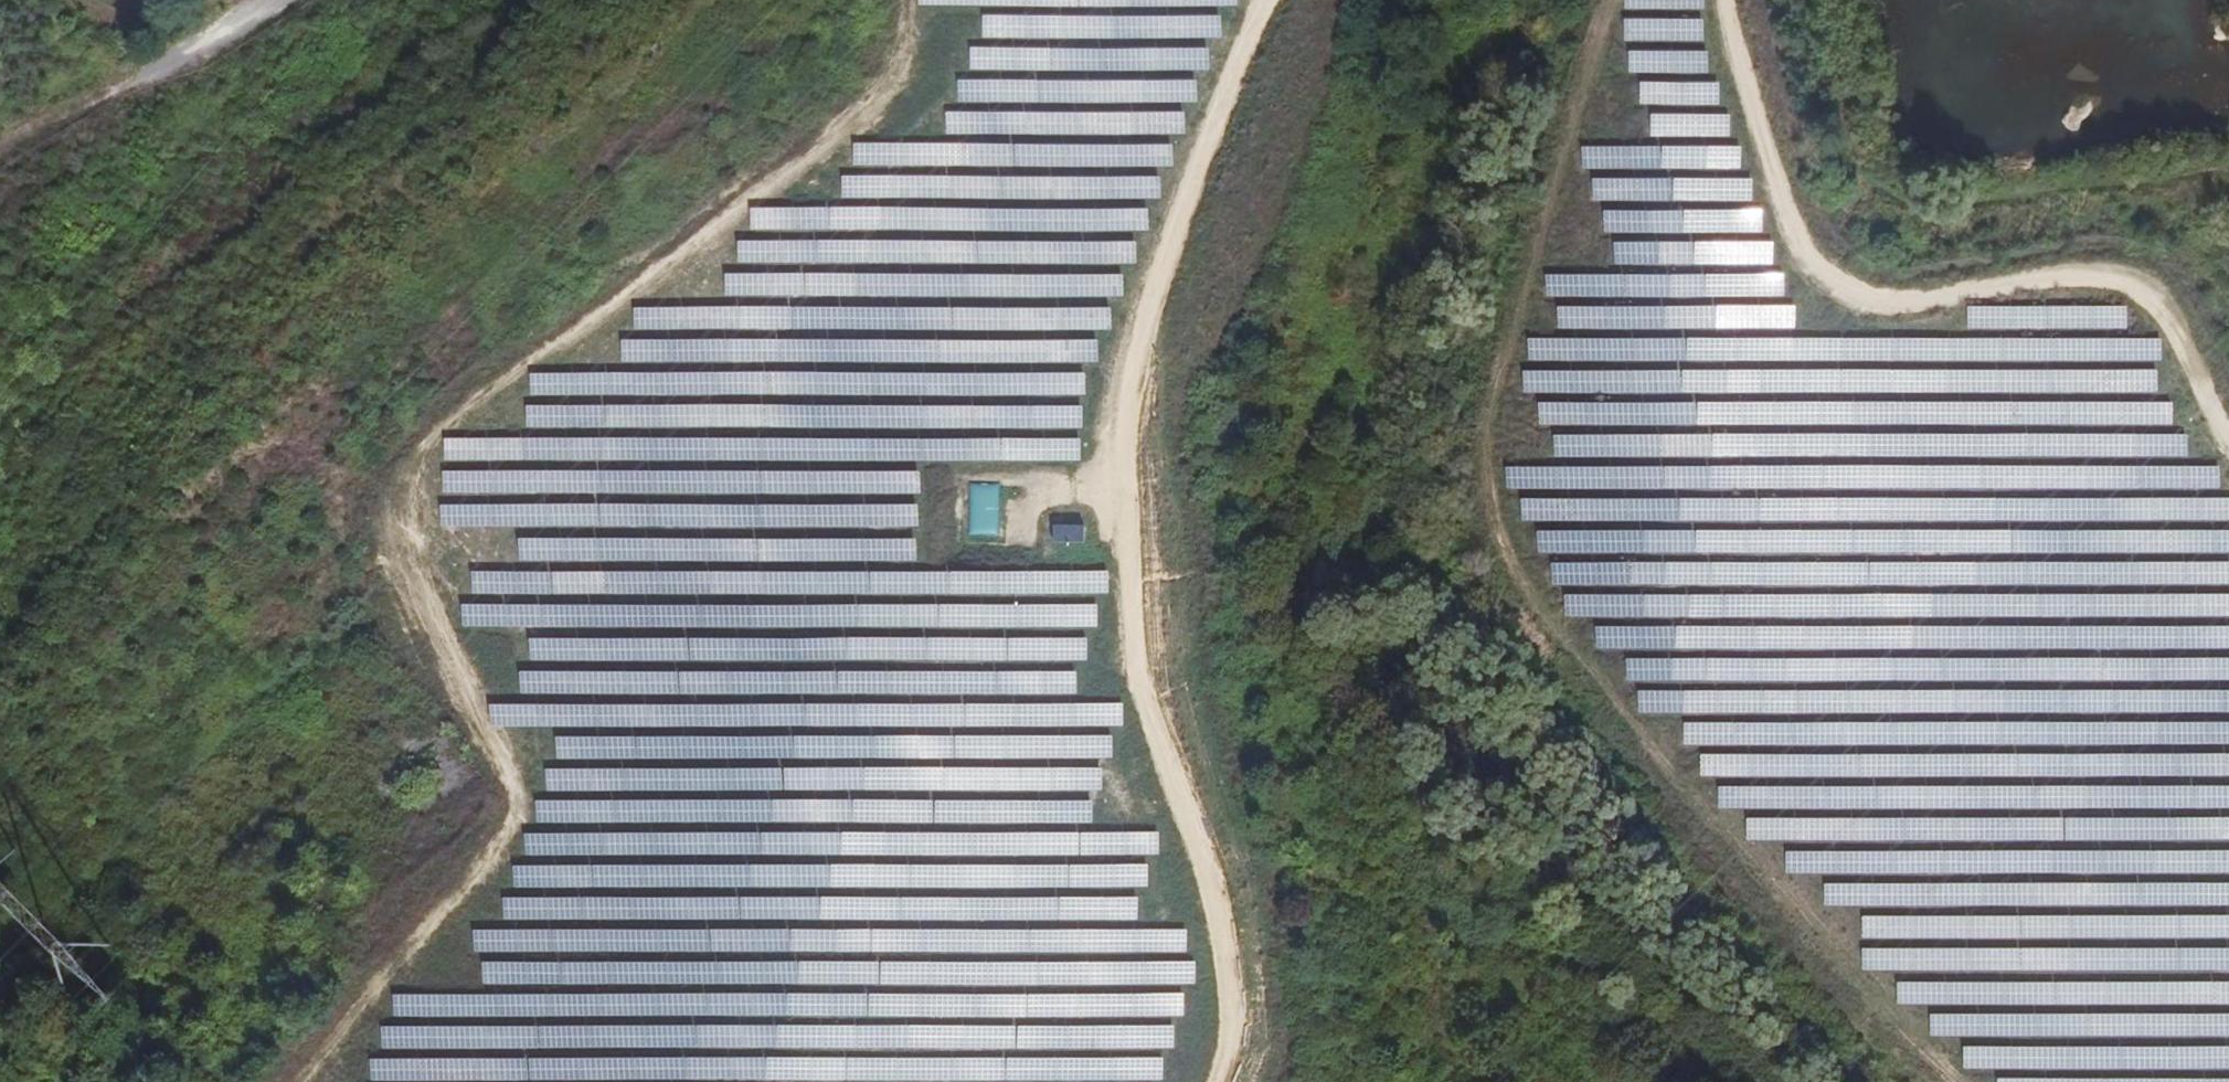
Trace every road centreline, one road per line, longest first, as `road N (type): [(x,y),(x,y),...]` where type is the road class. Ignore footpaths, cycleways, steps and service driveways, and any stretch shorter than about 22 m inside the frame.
road 1 (track): [(897,0),(884,103),(433,436),(401,513),(504,776),(506,822),(479,872),(290,1081)]
road 2 (track): [(0,144),(60,99),(138,83)]

